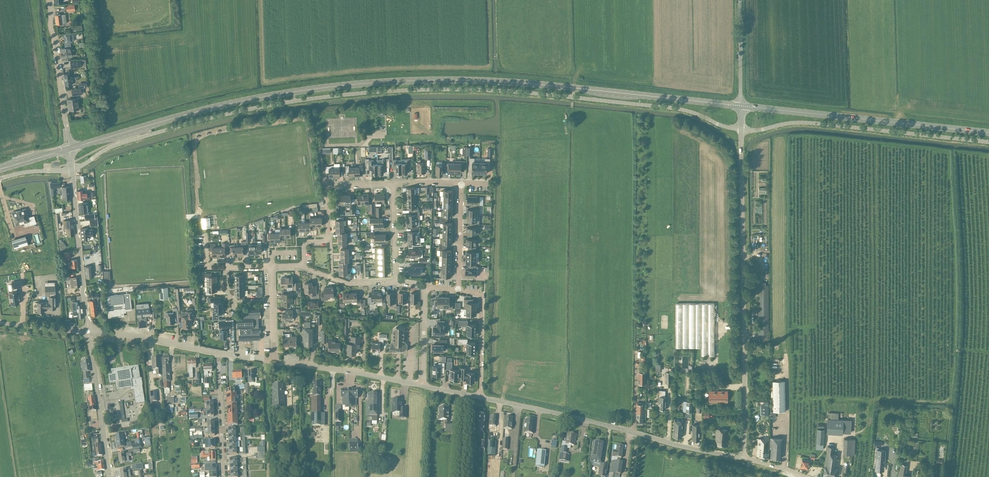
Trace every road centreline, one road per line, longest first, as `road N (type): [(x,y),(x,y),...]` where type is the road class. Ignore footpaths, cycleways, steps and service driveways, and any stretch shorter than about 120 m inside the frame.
road 1 (unclassified): [(72,170),(116,145),(222,115),(399,90),(490,90),(676,108),(741,129)]
road 2 (secondary): [(741,106),(414,80),(233,104),(70,149)]
road 3 (unclassified): [(743,458),(741,129)]
road 4 (unclassified): [(743,458),(480,398)]
road 5 (secondary): [(988,133),(741,106)]
road 6 (unclassified): [(741,129),(806,123),(988,142)]
road 7 (residential): [(393,184),(327,186),(328,238),(306,244),(304,267)]
road 8 (unclassified): [(88,331),(72,170)]
road 9 (unclassified): [(423,386),(275,356)]
road 10 (residential): [(70,149),(49,0)]
road 11 (unclassified): [(109,476),(88,331)]
road 12 (unclassified): [(219,352),(88,331)]
road 13 (residential): [(480,398),(481,294),(458,291)]
road 14 (residential): [(223,476),(219,352)]

